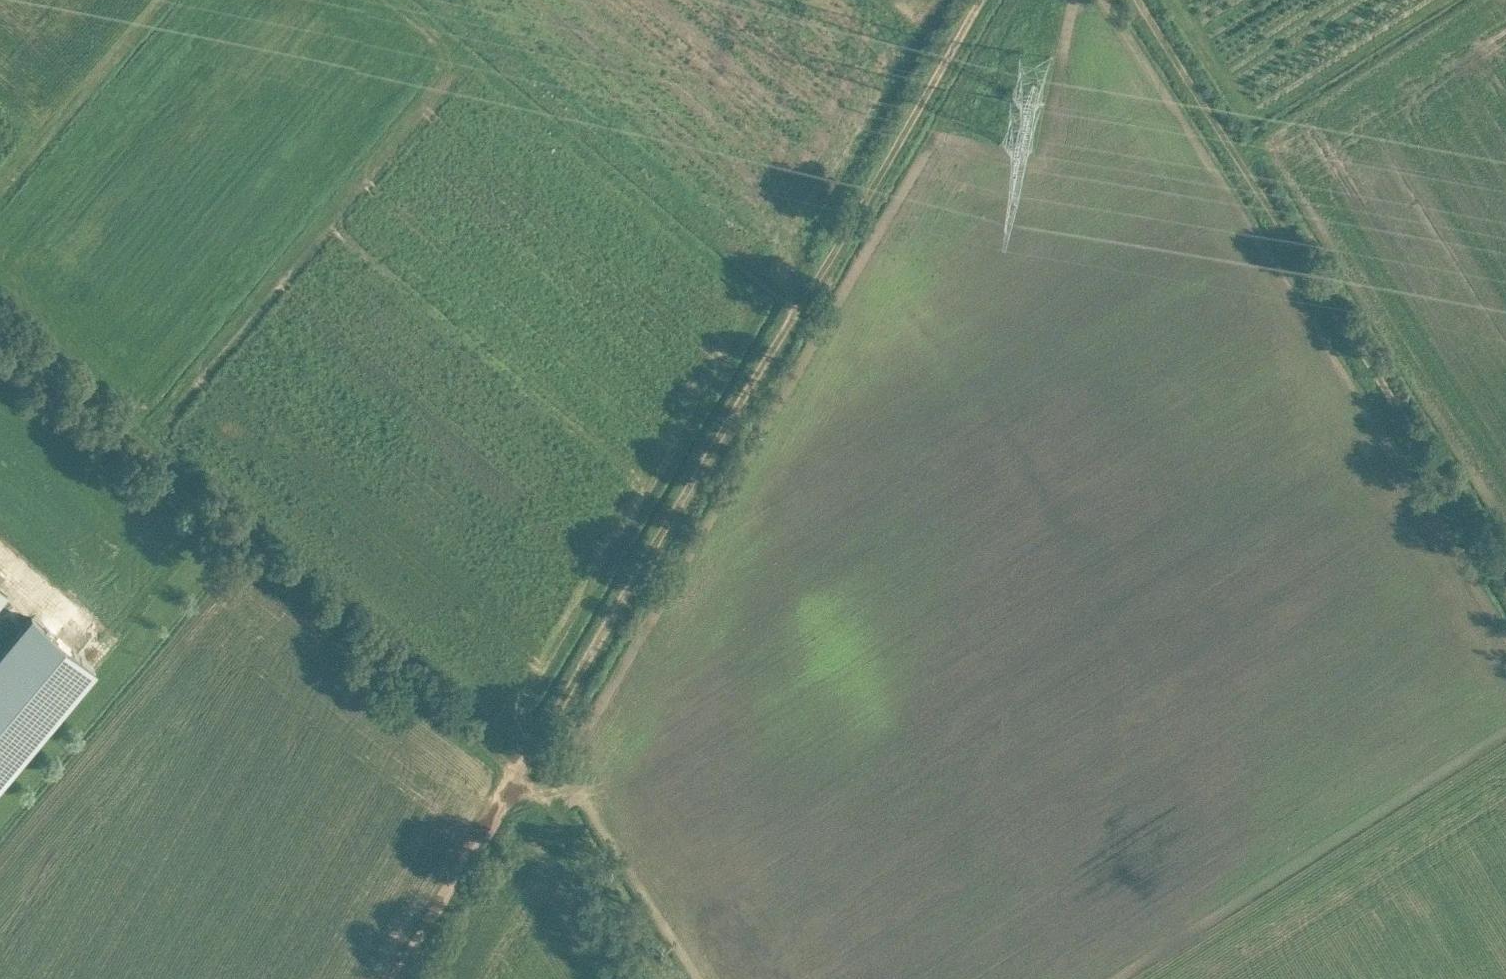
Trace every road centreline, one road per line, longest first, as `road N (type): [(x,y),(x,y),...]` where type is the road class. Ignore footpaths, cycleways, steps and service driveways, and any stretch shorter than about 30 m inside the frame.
road 1 (track): [(528,776),(0,333)]
road 2 (track): [(1505,558),(1140,0)]
road 3 (track): [(808,307),(528,776)]
road 4 (track): [(980,0),(808,307)]
road 5 (track): [(665,978),(553,803),(528,776)]
road 6 (track): [(528,776),(405,978)]

